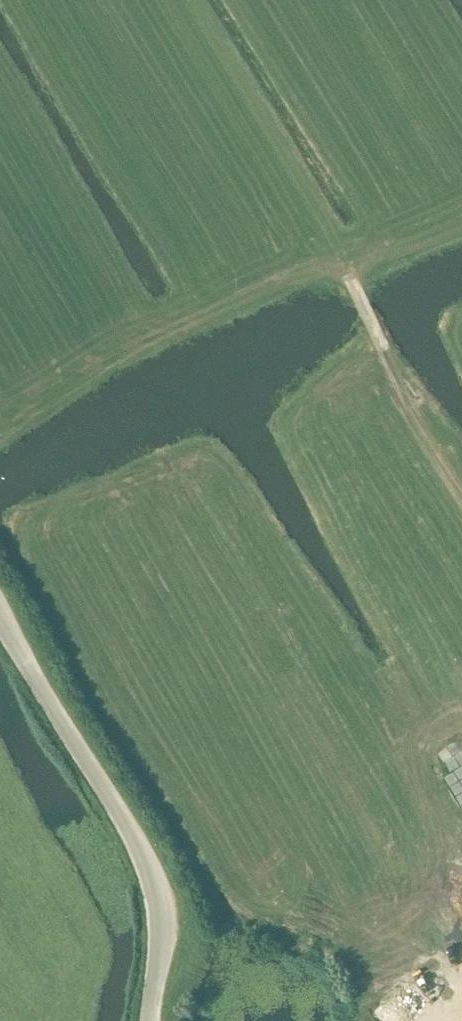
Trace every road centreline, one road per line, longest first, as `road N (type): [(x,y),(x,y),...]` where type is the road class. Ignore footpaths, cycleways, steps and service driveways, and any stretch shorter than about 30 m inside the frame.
road 1 (unclassified): [(149,1020),(164,938),(161,898),(133,835),(0,619)]

